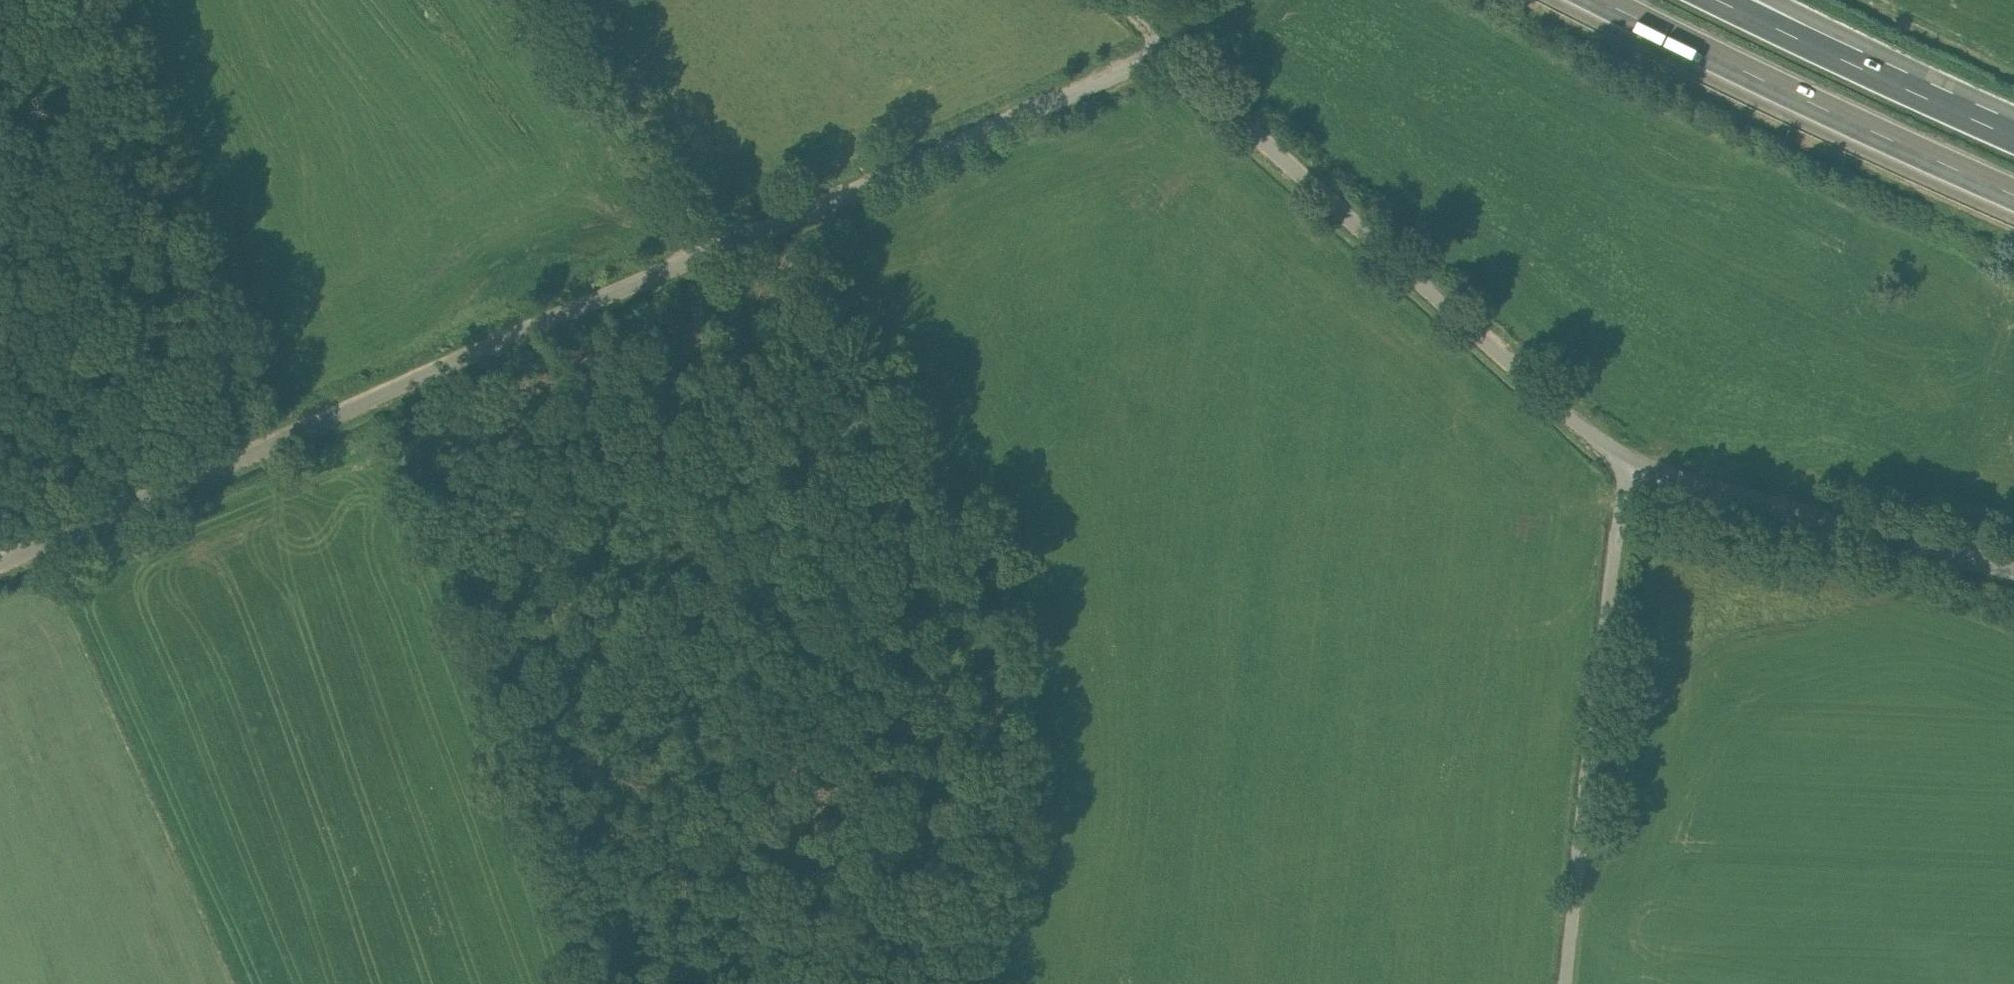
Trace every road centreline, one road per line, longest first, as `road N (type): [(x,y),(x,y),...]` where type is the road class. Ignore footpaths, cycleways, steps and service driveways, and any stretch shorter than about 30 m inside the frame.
road 1 (unclassified): [(0,559),(1169,54),(1588,432),(1635,465)]
road 2 (unclassified): [(1635,465),(1565,983)]
road 3 (motorway): [(1584,0),(1827,124),(2013,206)]
road 4 (unclassified): [(1635,465),(2013,562)]
road 5 (motorway): [(2013,135),(1775,23)]

